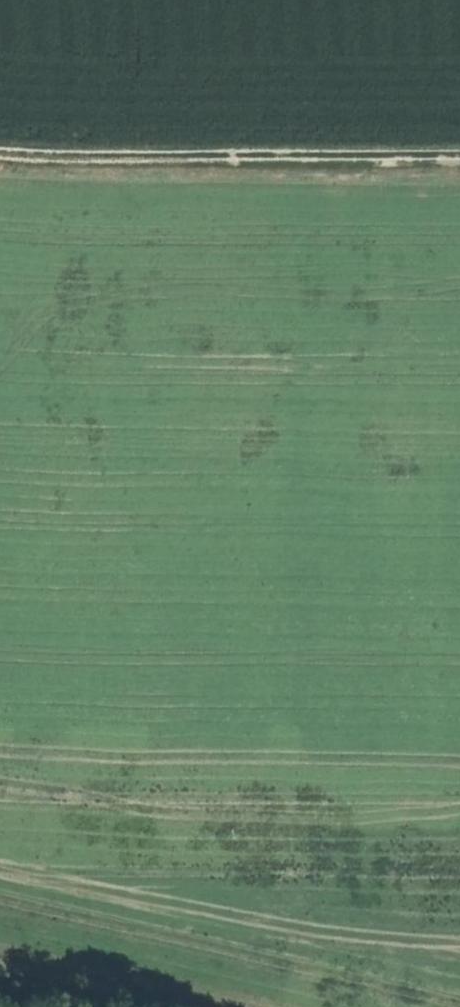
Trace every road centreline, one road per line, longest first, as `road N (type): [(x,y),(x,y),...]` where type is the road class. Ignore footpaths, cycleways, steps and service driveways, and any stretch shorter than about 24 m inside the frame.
road 1 (track): [(459,146),(95,147),(0,136)]
road 2 (track): [(197,1006),(0,962)]

